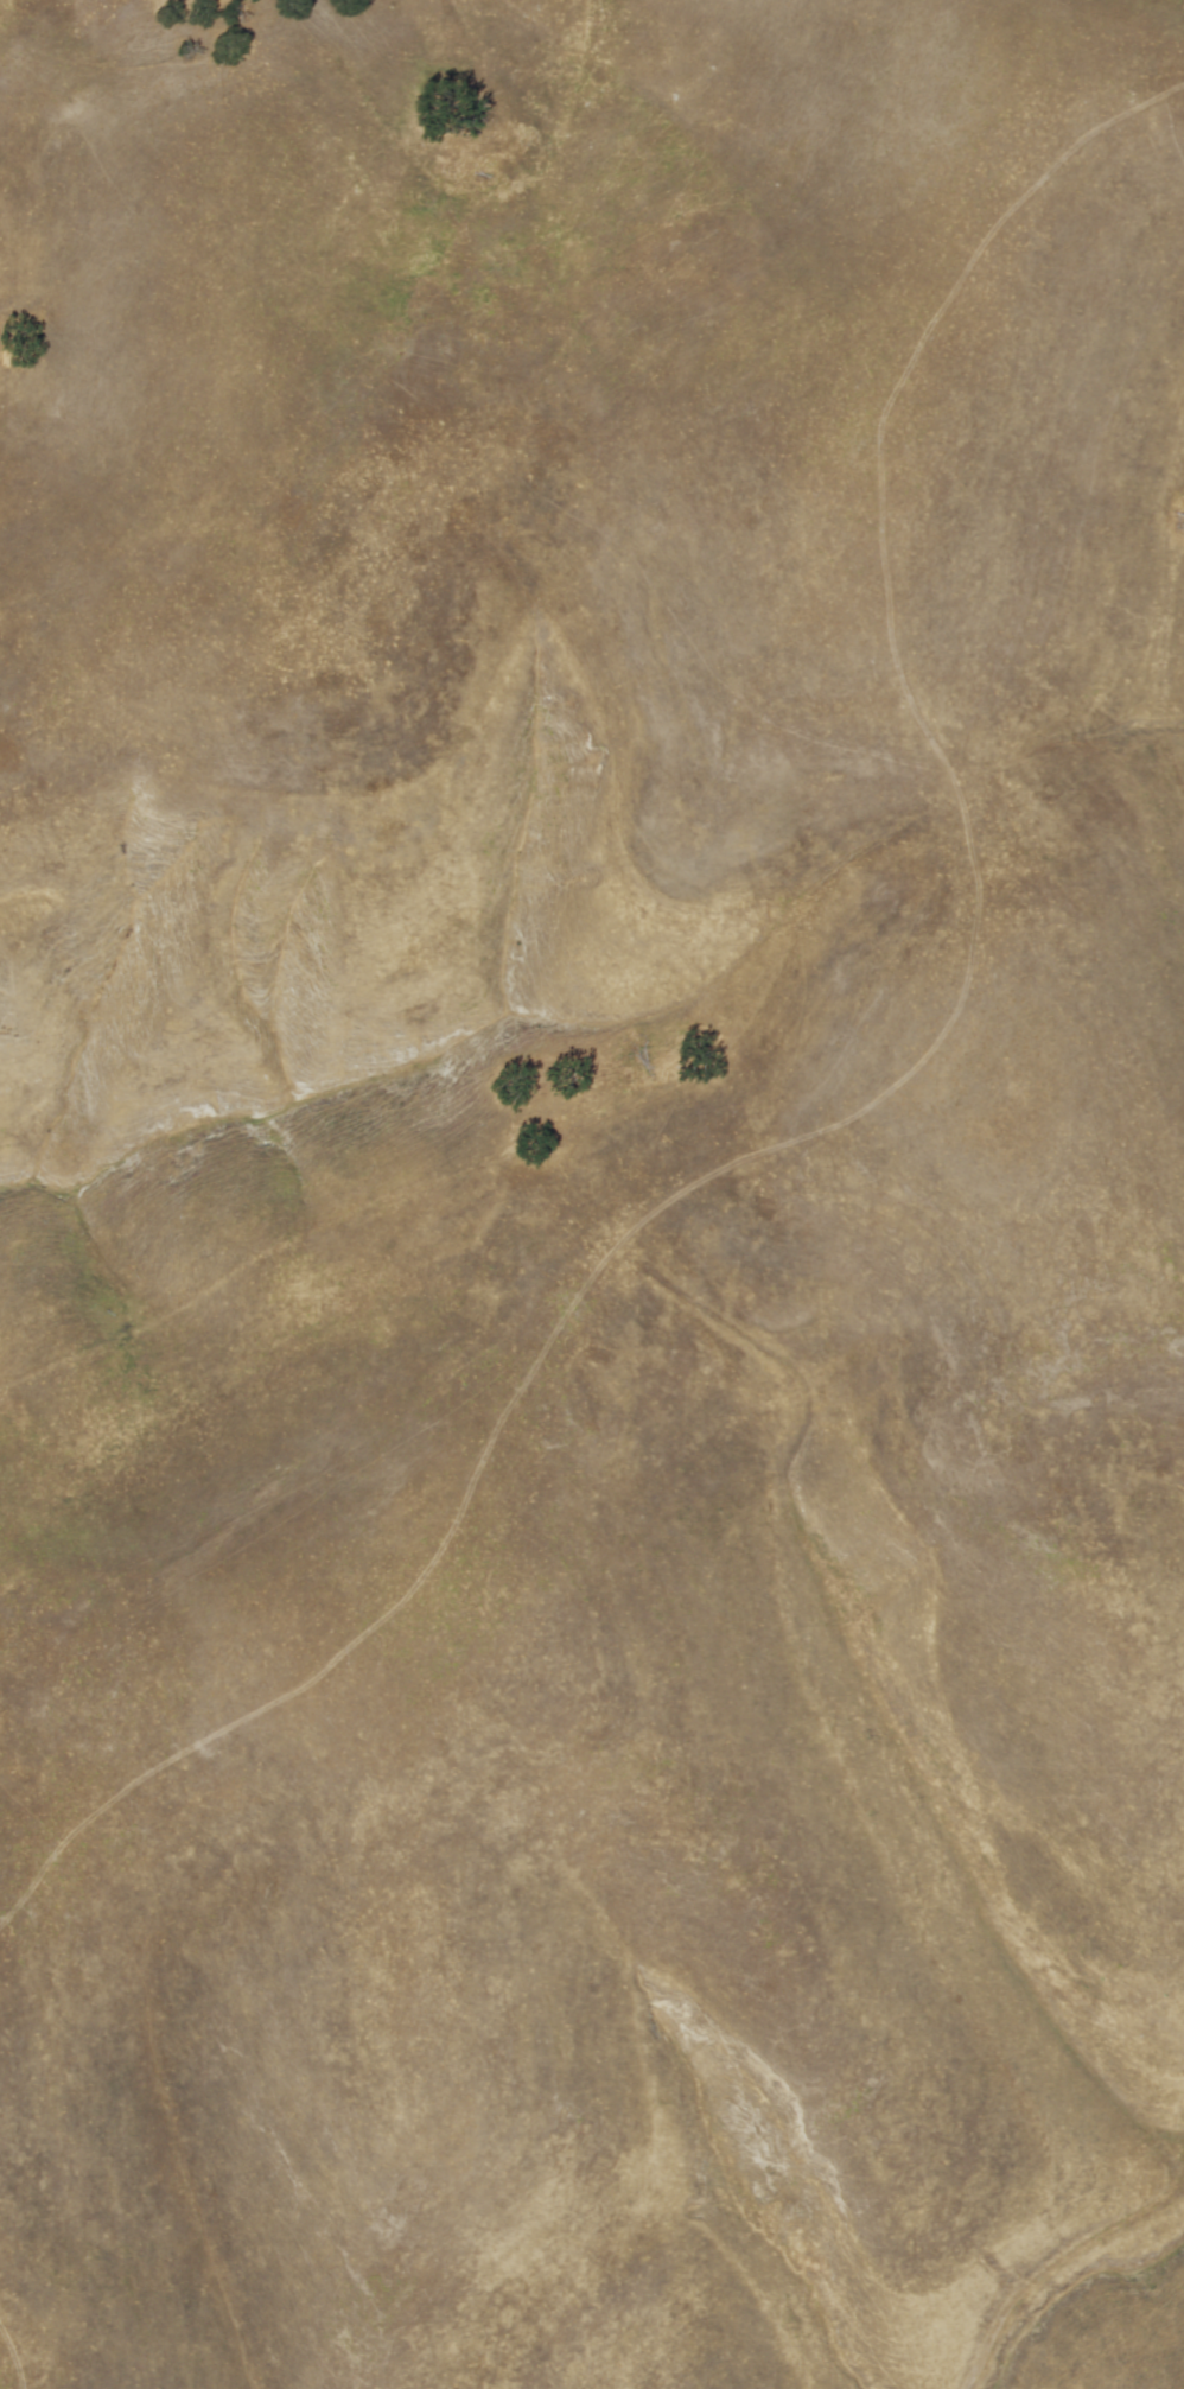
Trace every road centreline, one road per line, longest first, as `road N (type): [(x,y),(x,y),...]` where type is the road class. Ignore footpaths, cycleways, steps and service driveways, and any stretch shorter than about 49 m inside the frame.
road 1 (track): [(961,2388),(1014,2293),(1071,2247),(1157,2198),(1183,2161)]

